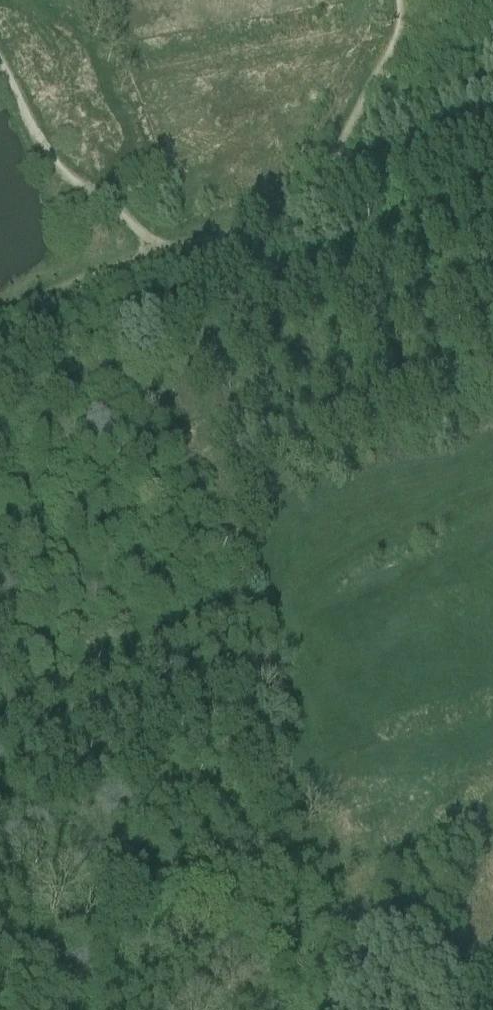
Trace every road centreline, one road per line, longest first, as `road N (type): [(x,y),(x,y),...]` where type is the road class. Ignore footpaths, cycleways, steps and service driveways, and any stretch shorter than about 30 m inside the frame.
road 1 (track): [(0,719),(266,594)]

